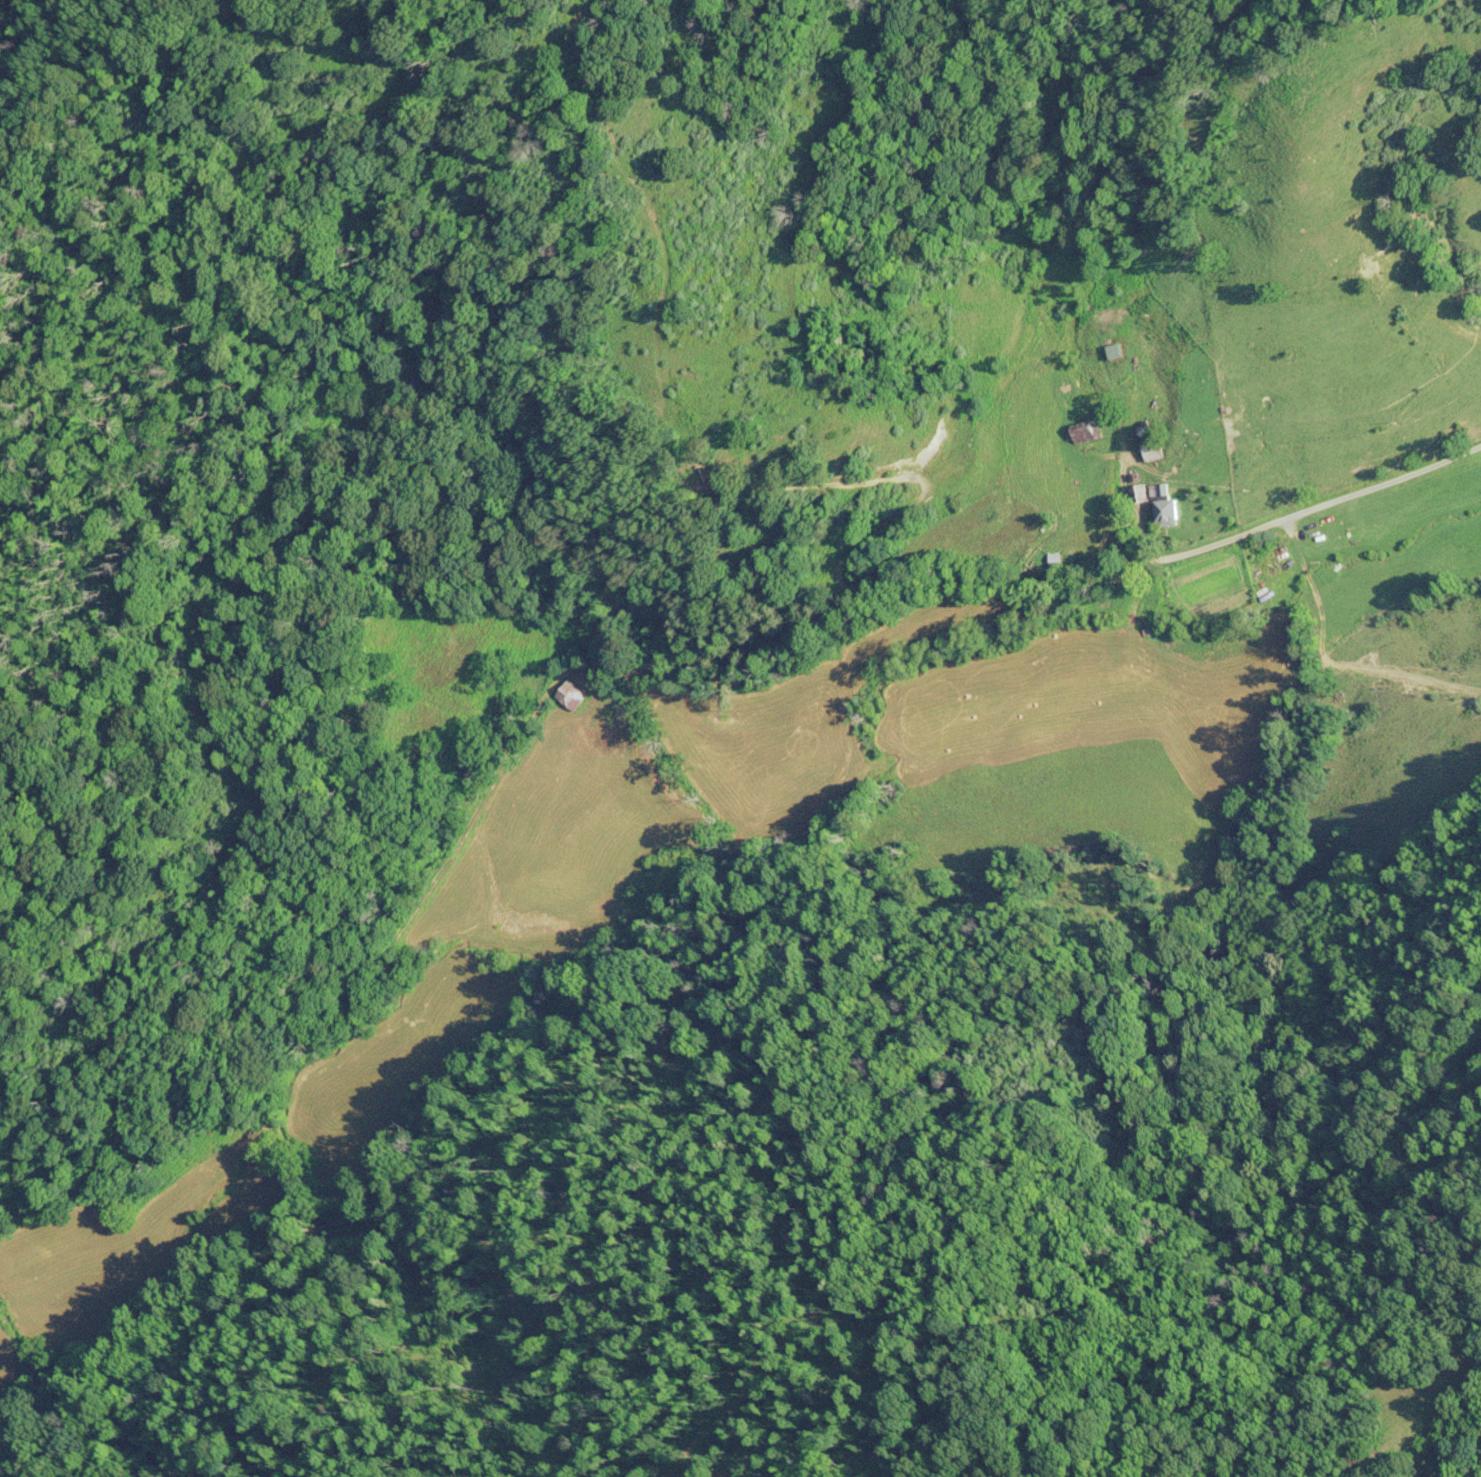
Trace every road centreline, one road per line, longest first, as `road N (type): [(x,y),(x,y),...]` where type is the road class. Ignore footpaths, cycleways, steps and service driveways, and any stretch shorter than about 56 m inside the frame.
road 1 (residential): [(267,1279),(264,1198),(282,1165),(256,1080),(542,659),(583,653),(640,669),(730,656),(935,550),(1012,558),(1091,606),(1480,446)]
road 2 (residential): [(0,1472),(267,1279)]

